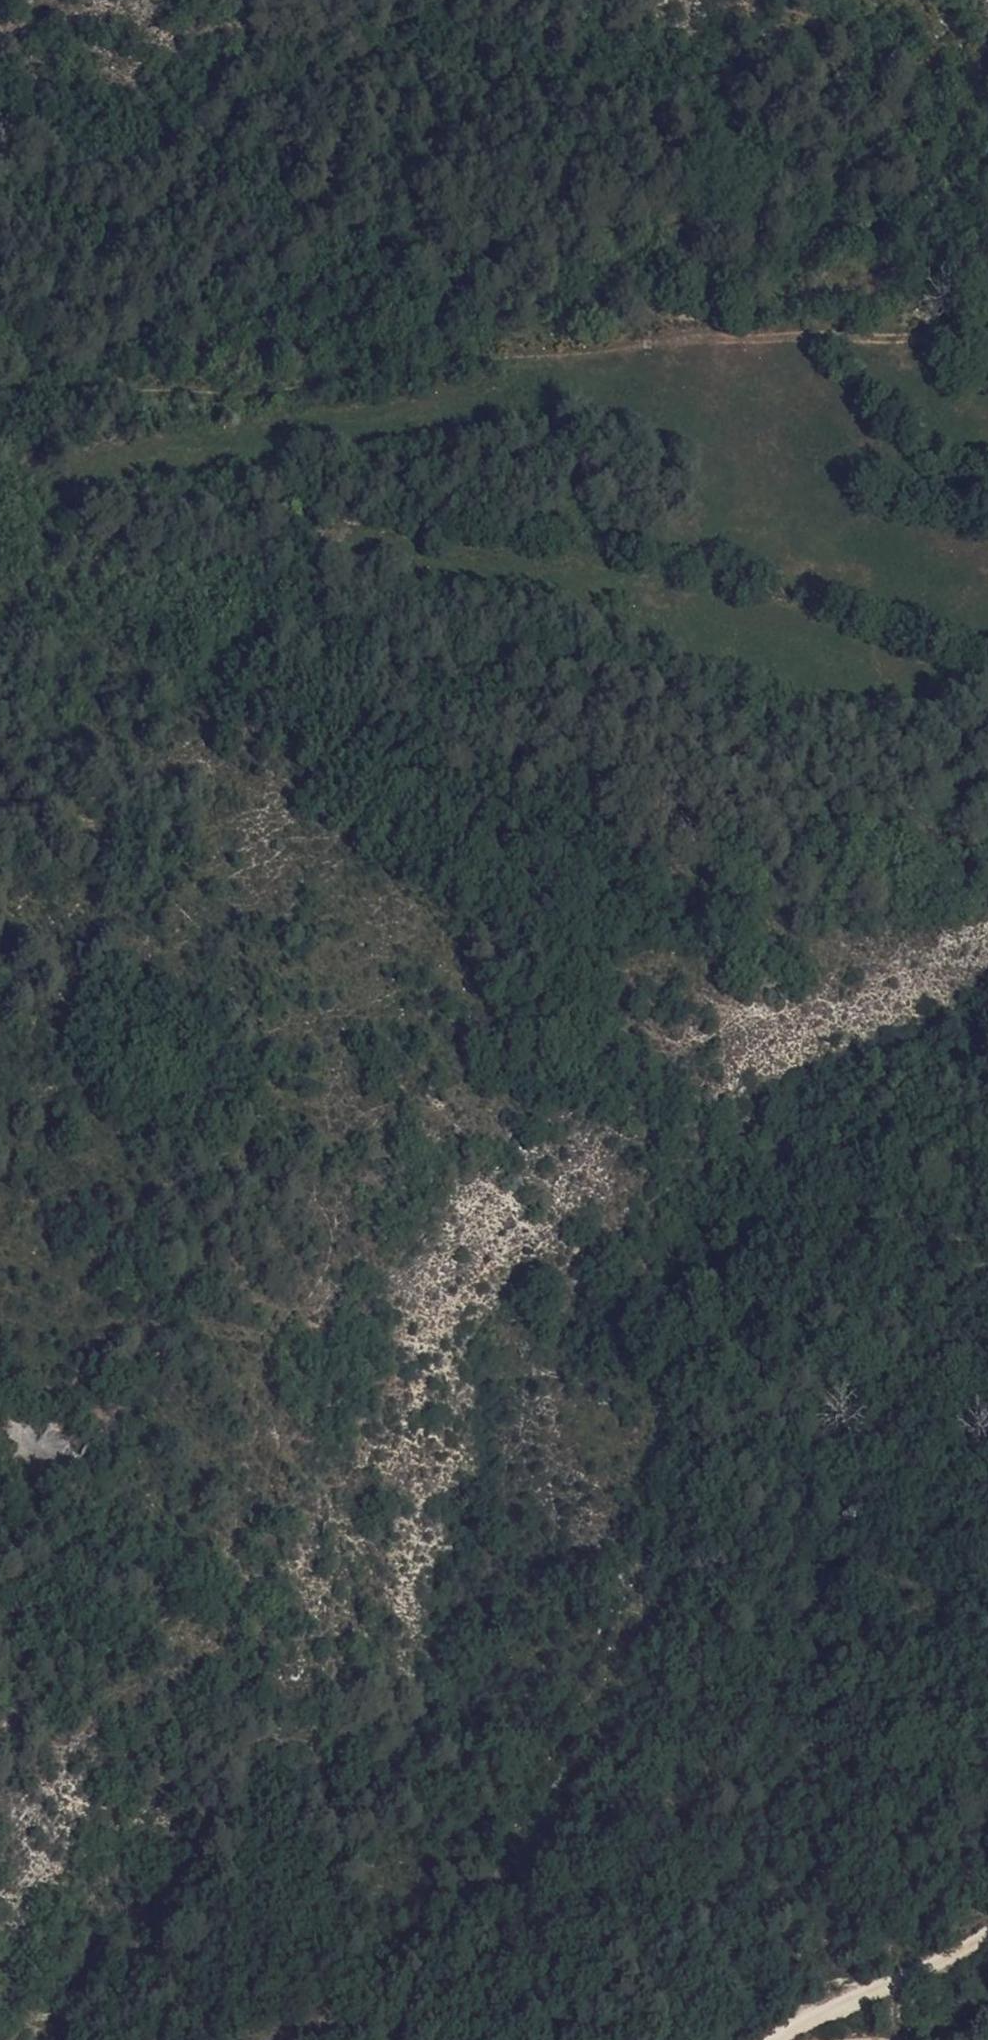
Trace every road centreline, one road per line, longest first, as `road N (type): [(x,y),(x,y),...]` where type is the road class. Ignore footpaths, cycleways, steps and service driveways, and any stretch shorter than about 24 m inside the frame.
road 1 (track): [(0,390),(274,391),(668,340),(894,339),(987,316)]
road 2 (track): [(987,1932),(782,2039)]

